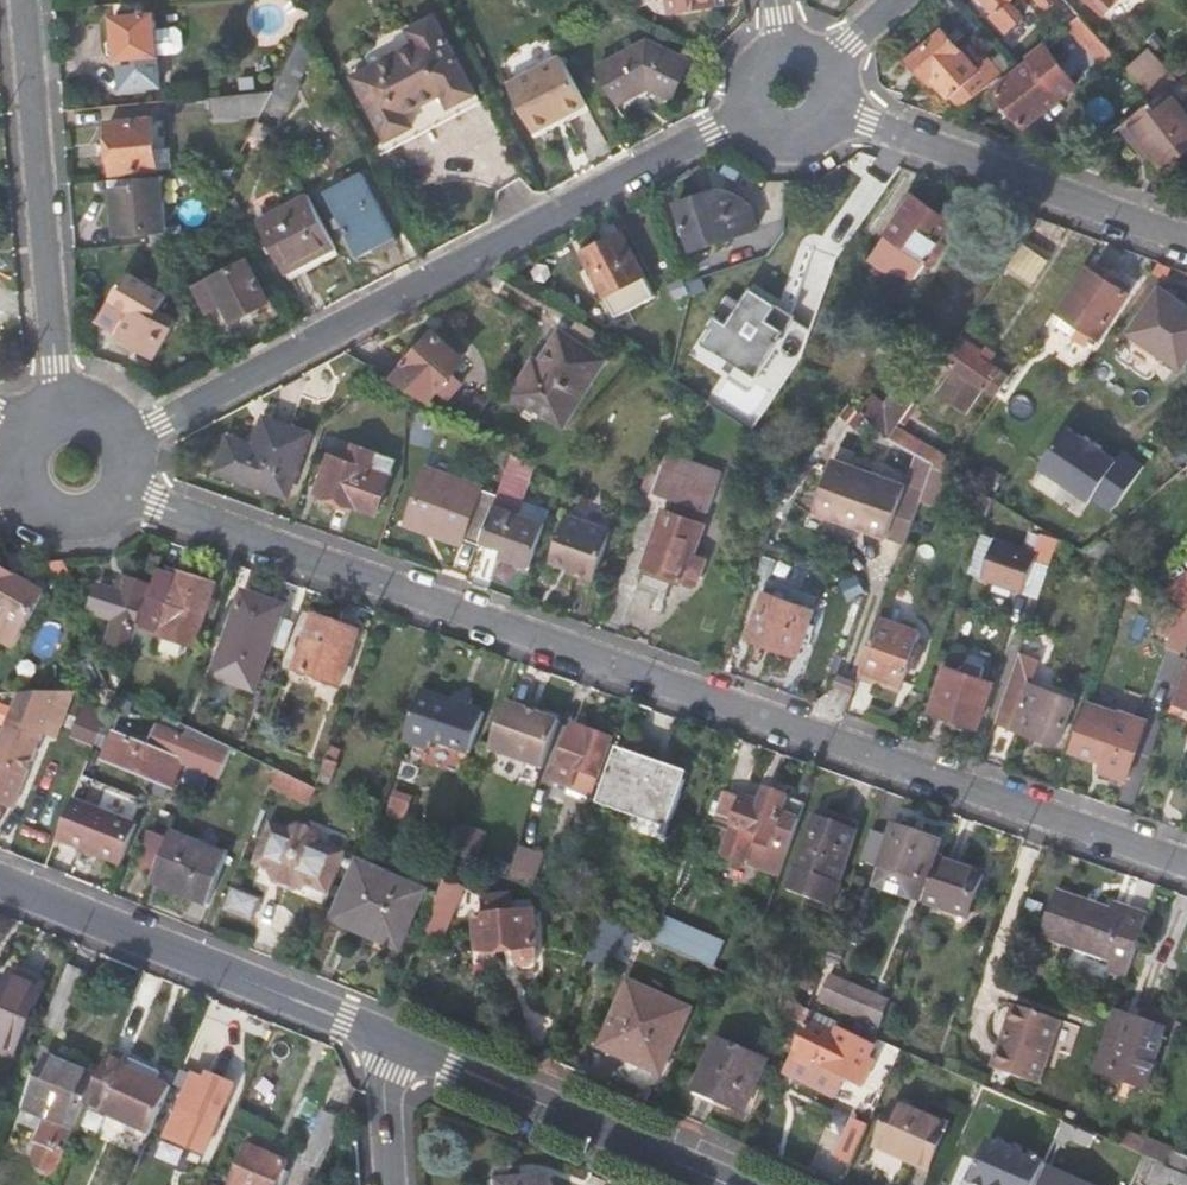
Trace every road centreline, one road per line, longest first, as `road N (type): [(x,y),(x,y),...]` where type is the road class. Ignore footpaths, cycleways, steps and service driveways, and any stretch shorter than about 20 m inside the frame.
road 1 (residential): [(130,489),(1186,860)]
road 2 (residential): [(745,111),(134,436)]
road 3 (residential): [(0,878),(387,1032)]
road 4 (residential): [(63,397),(27,0)]
road 5 (residential): [(387,1032),(730,1184)]
road 6 (residential): [(838,118),(1186,240)]
road 7 (residential): [(387,1032),(392,1184)]
road 8 (residential): [(21,493),(40,511),(90,520),(130,489)]

